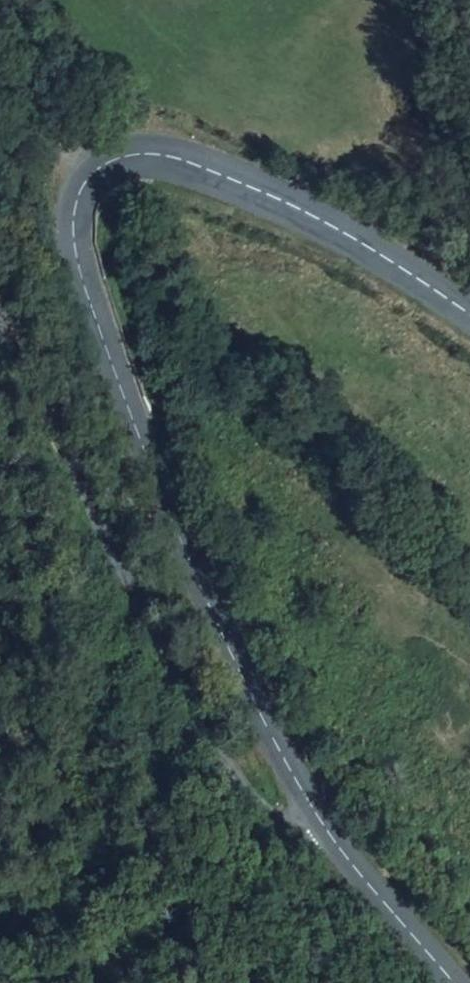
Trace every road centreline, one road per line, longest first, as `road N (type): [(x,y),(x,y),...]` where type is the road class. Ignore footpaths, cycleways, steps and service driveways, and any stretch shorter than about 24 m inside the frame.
road 1 (secondary): [(469,317),(361,243),(192,163),(135,154),(101,171),(78,201),(75,251),(120,381),(304,796)]
road 2 (unclassified): [(0,309),(104,528),(232,759),(304,796)]
road 3 (secondary): [(304,796),(457,982)]

